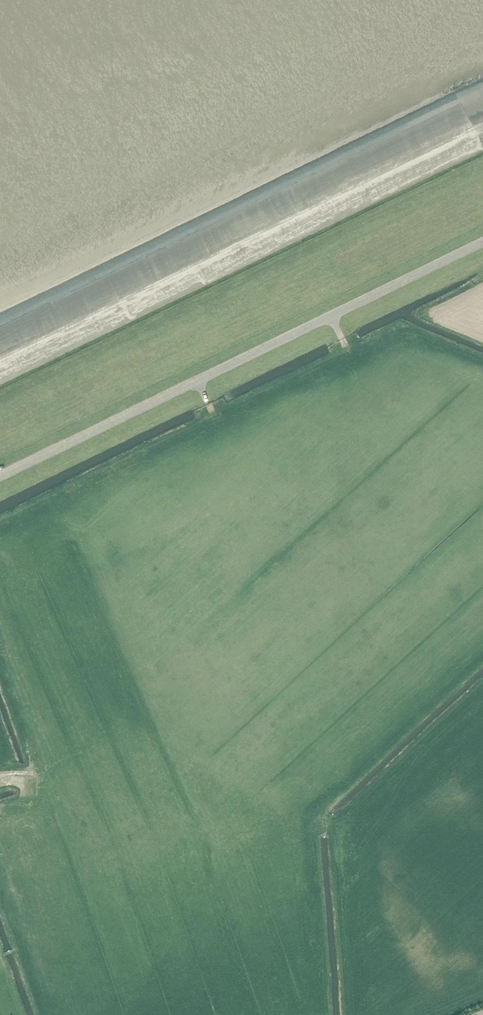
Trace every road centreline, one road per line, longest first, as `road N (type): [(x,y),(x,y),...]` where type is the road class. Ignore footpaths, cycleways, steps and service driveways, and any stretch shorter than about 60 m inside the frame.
road 1 (unclassified): [(0,477),(482,243)]

